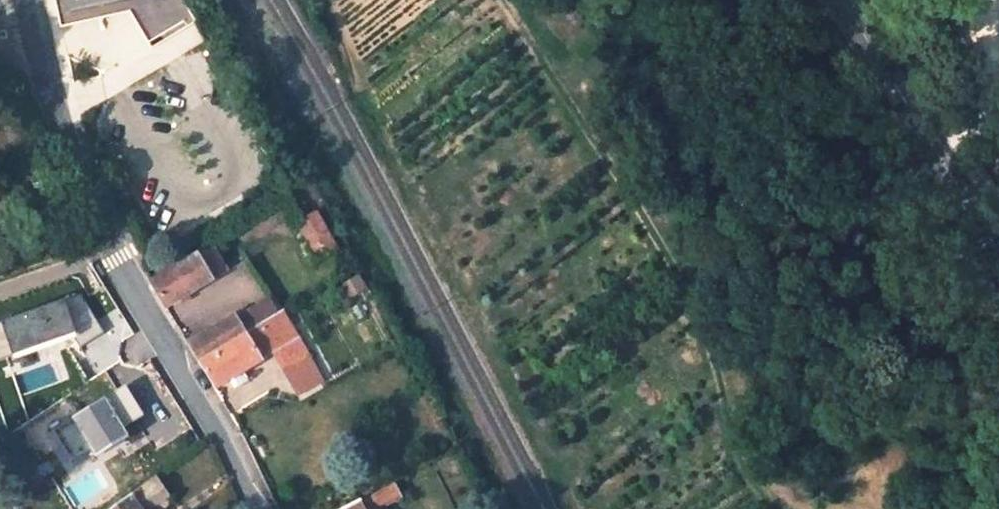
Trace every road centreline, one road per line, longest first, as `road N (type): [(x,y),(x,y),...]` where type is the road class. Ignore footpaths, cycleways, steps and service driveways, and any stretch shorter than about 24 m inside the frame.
road 1 (track): [(496,0),(546,64),(674,268),(720,380),(735,466),(767,508)]
road 2 (tertiary): [(37,29),(65,154),(260,508)]
road 3 (tertiary): [(844,0),(998,252)]

